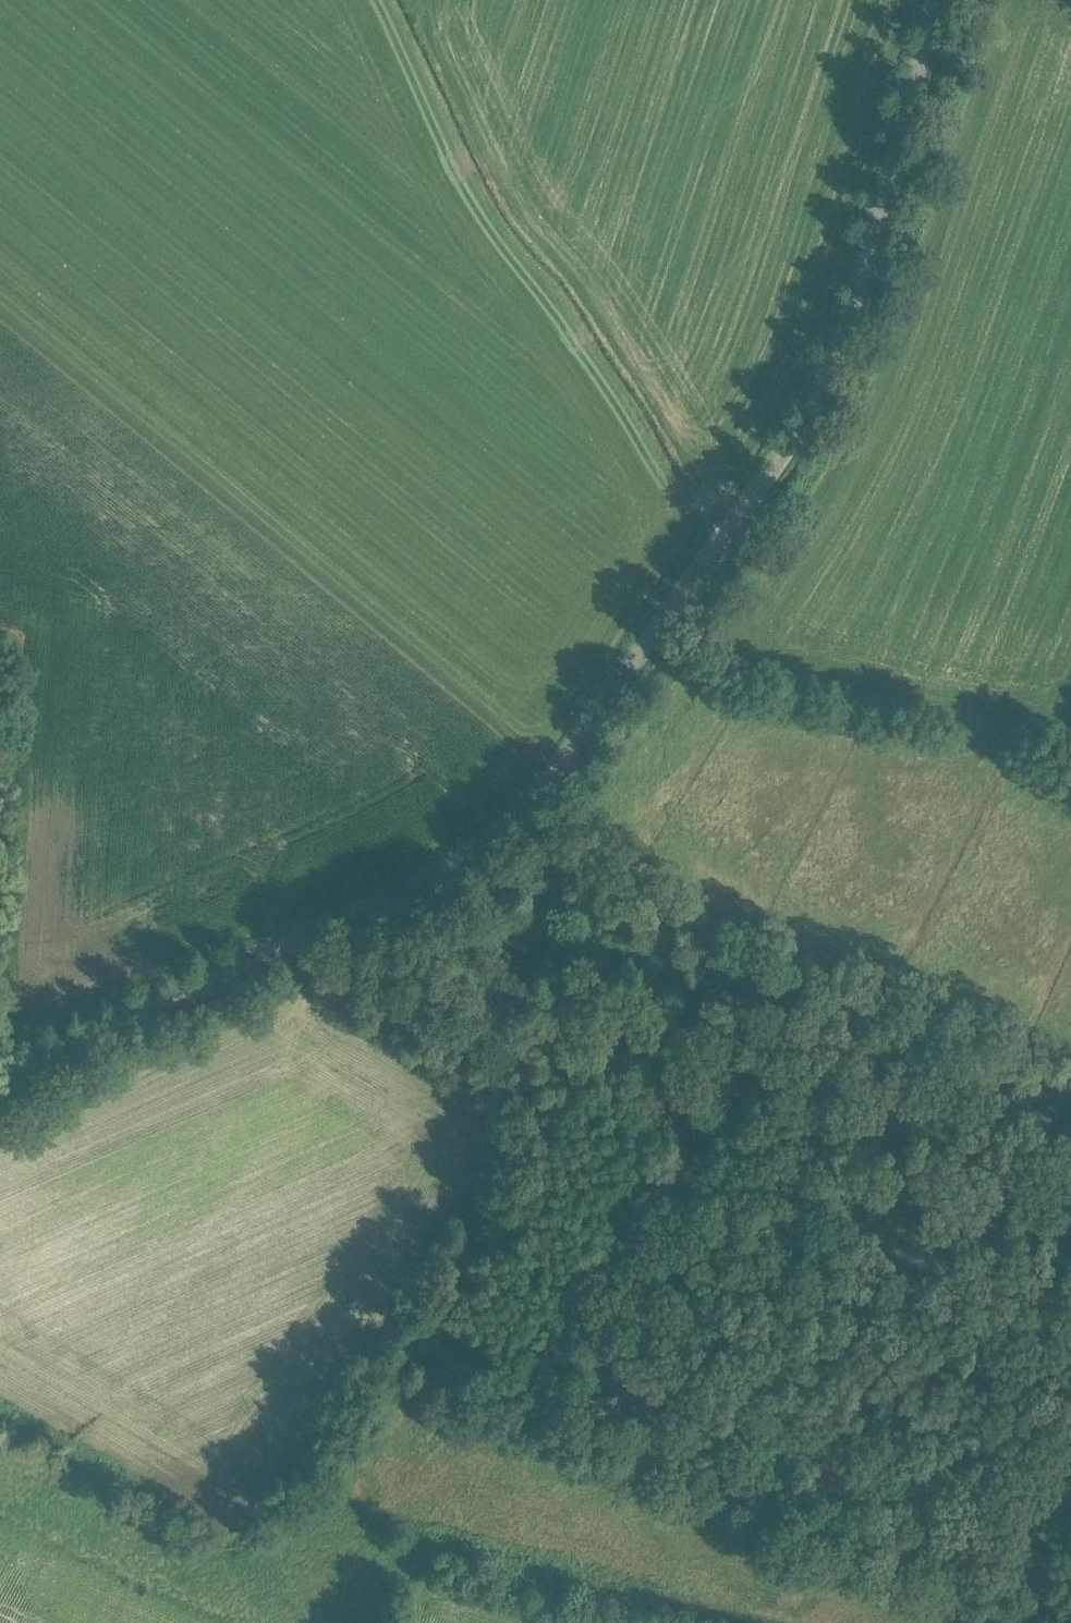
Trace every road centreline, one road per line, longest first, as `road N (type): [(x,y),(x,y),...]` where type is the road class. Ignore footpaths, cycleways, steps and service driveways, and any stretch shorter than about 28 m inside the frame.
road 1 (unclassified): [(0,1087),(430,889),(531,811),(839,370),(872,277),(895,98),(928,0)]

